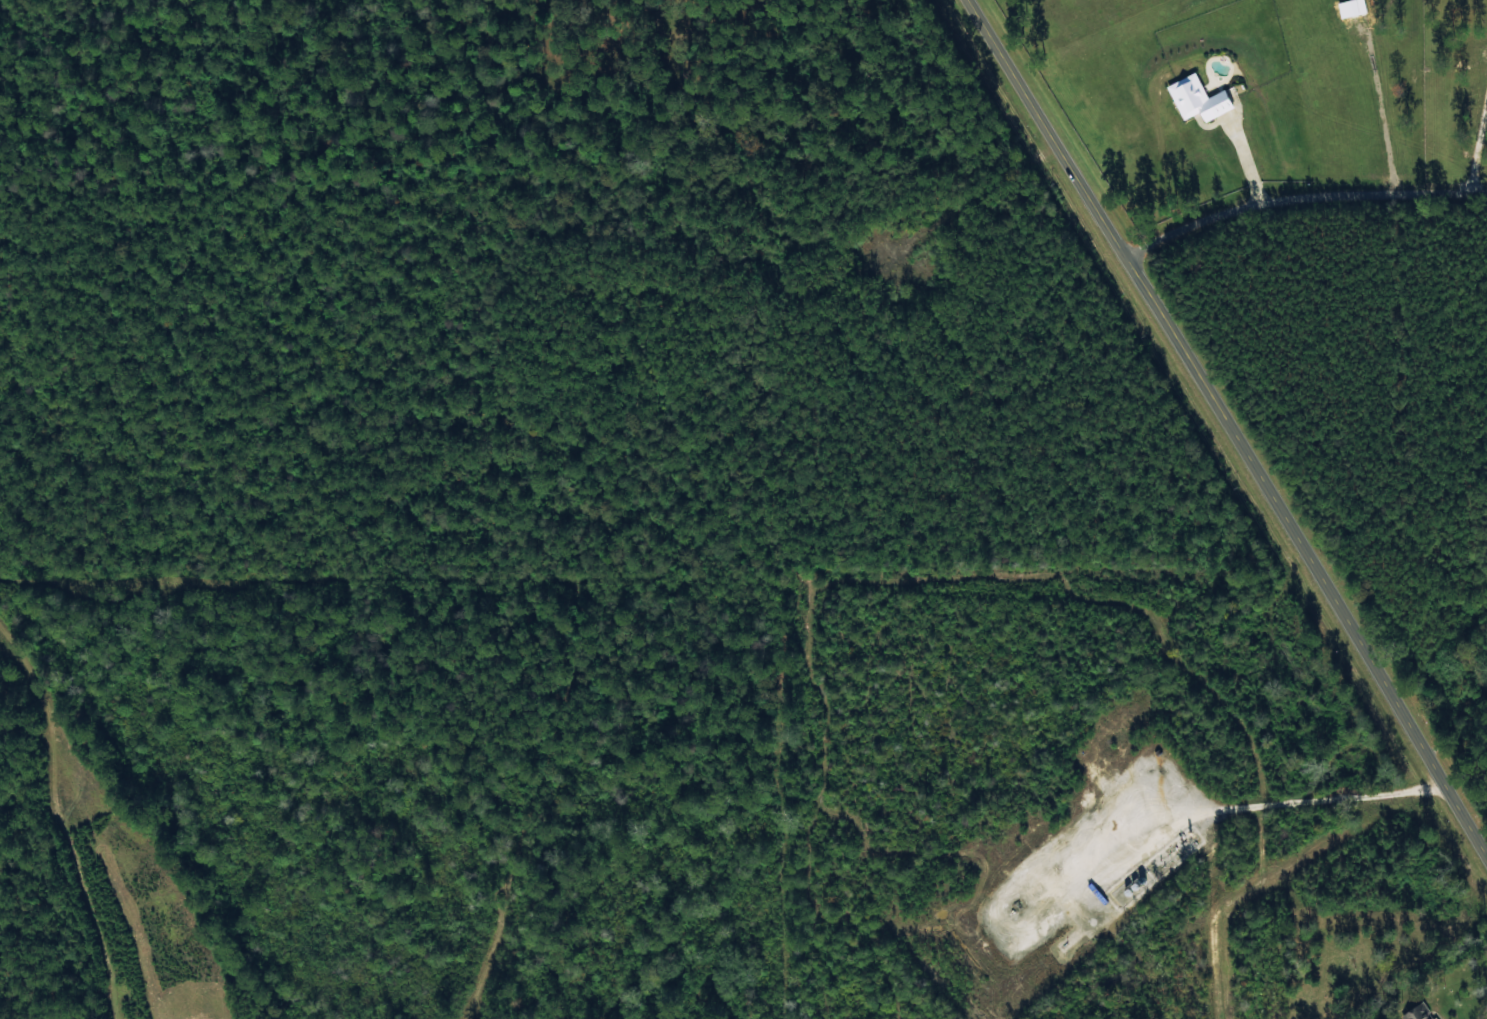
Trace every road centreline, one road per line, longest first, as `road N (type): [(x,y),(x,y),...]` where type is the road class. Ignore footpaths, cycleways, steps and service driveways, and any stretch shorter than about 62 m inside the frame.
road 1 (tertiary): [(966,0),(1327,586),(1486,866)]
road 2 (residential): [(1127,262),(1240,209),(1486,215)]

